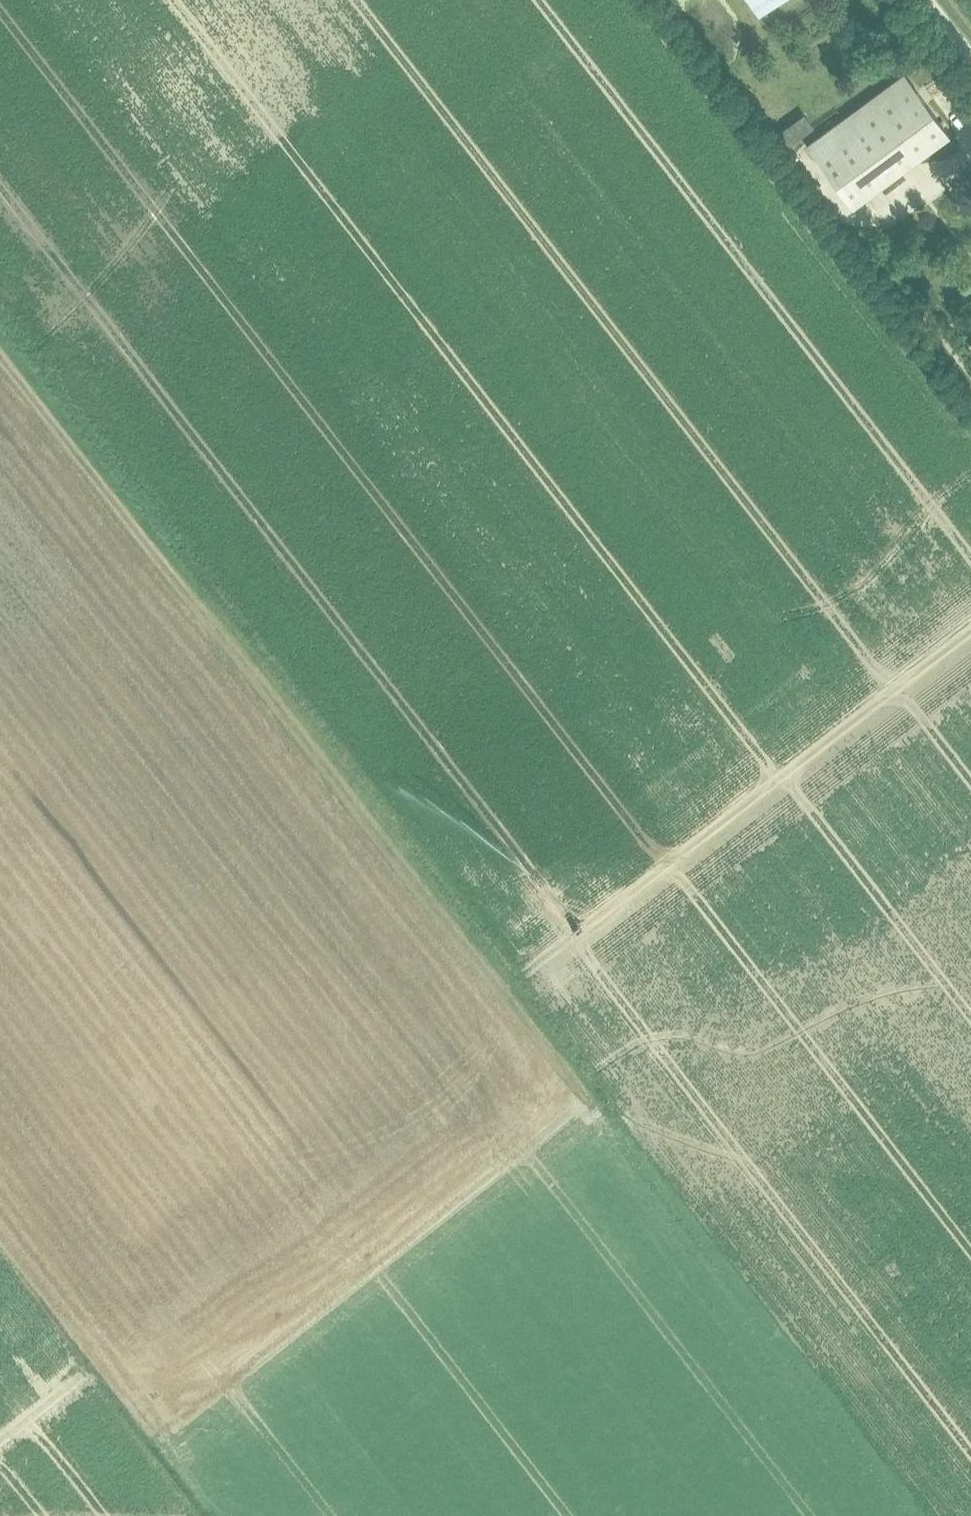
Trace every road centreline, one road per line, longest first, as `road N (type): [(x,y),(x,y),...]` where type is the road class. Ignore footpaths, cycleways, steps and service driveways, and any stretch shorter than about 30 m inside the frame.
road 1 (track): [(594,1102),(0,352)]

